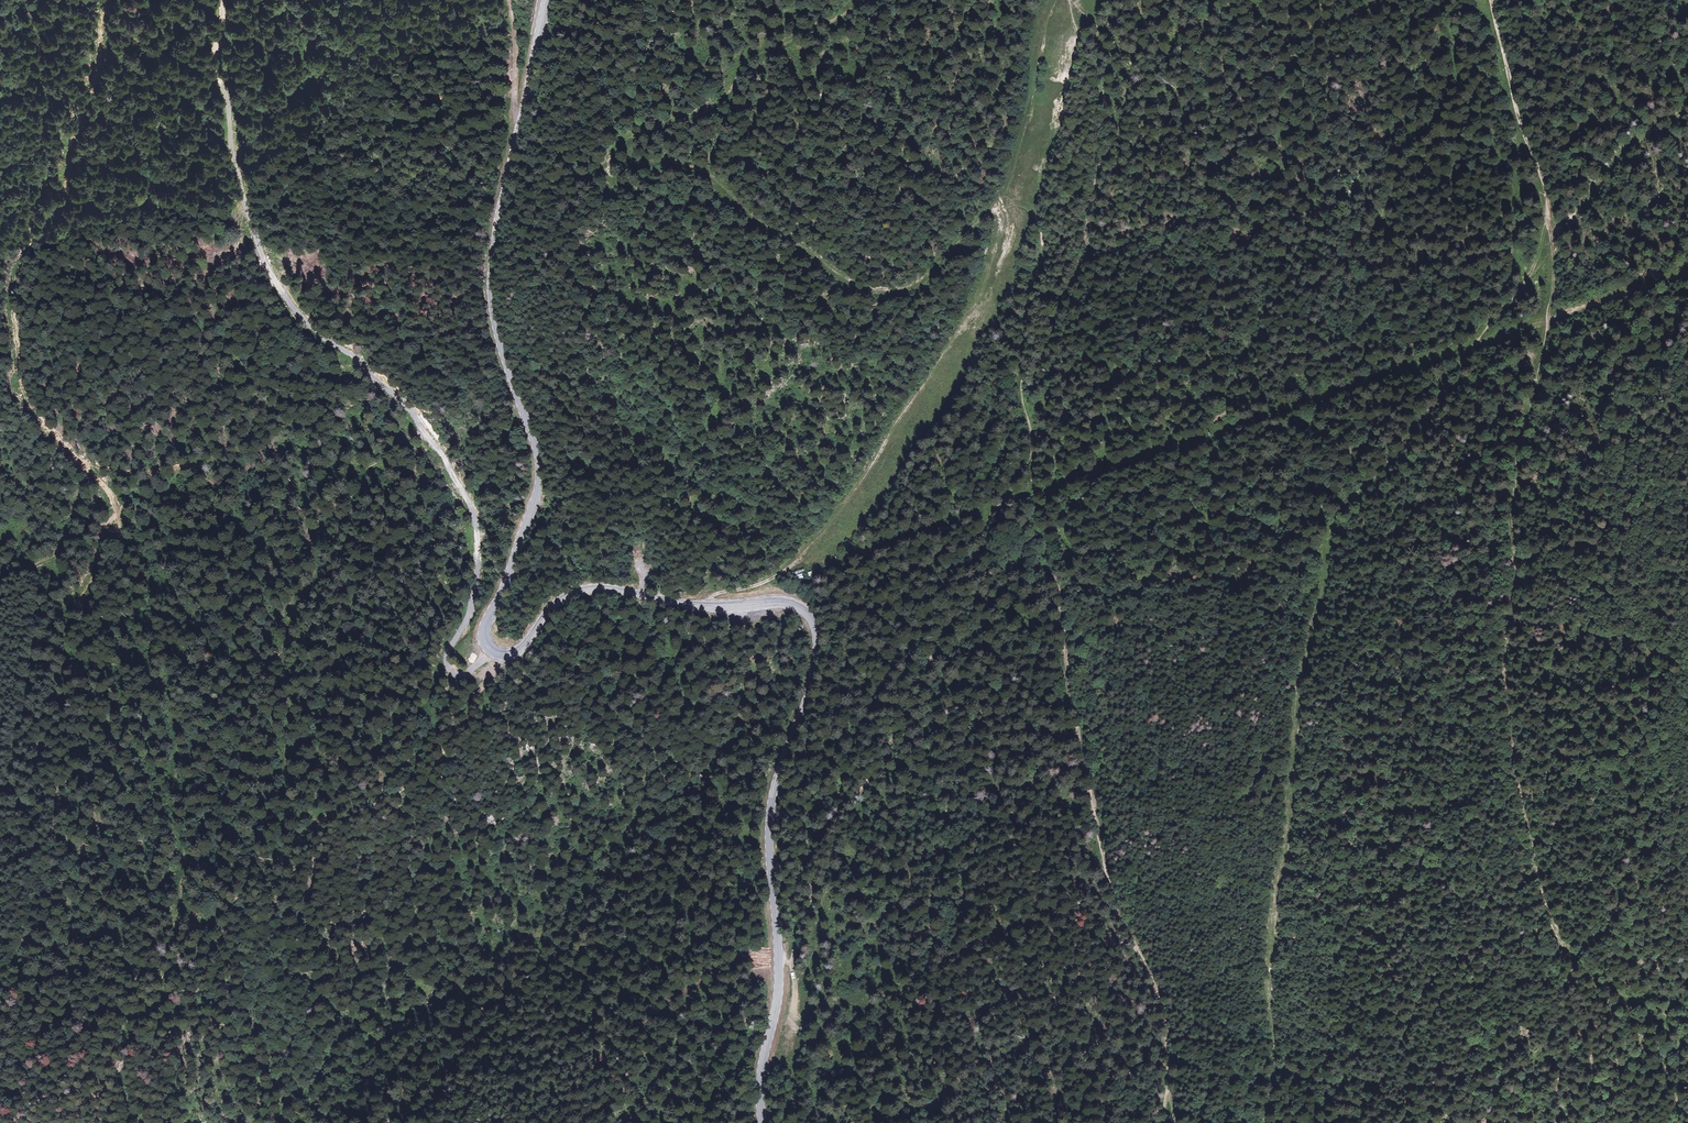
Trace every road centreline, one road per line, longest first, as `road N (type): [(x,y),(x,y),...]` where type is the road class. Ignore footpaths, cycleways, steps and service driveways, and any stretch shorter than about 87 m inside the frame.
road 1 (secondary): [(784,768),(807,699),(815,644),(806,617),(791,605),(704,607),(594,587),(555,604),(512,653),(489,650),(484,634),(543,481),(498,335),(490,277),(545,0)]
road 2 (track): [(1488,0),(1554,266),(1511,517),(1504,674),(1520,794),(1560,947),(1687,1044)]
road 3 (track): [(1263,1122),(1278,1056),(1271,928),(1324,546),(1333,519),(1413,436),(1522,286),(1548,228)]
road 4 (track): [(1687,271),(836,562),(791,566)]
road 5 (track): [(489,650),(469,672),(447,667),(479,586),(478,533),(460,477),(401,406),(271,281),(247,242),(199,0)]
road 6 (track): [(1020,397),(1035,518),(1063,599),(1064,680),(1104,866),(1162,1008),(1166,1122)]
road 7 (track): [(489,650),(478,696),(424,771),(384,799),(300,836),(248,889),(205,916),(192,913),(183,889),(170,782),(189,612)]
road 8 (track): [(791,566),(847,503),(957,338),(982,293),(1007,200)]
road 9 (track): [(1020,397),(1019,344),(1041,236),(1032,216),(1007,200),(1056,0)]
road 10 (track): [(1067,5),(1099,63),(1105,117),(1084,256),(1020,397)]
road 11 (secondary): [(784,768),(771,835),(783,988),(761,1122)]
road 12 (track): [(181,874),(153,993),(90,1122)]

